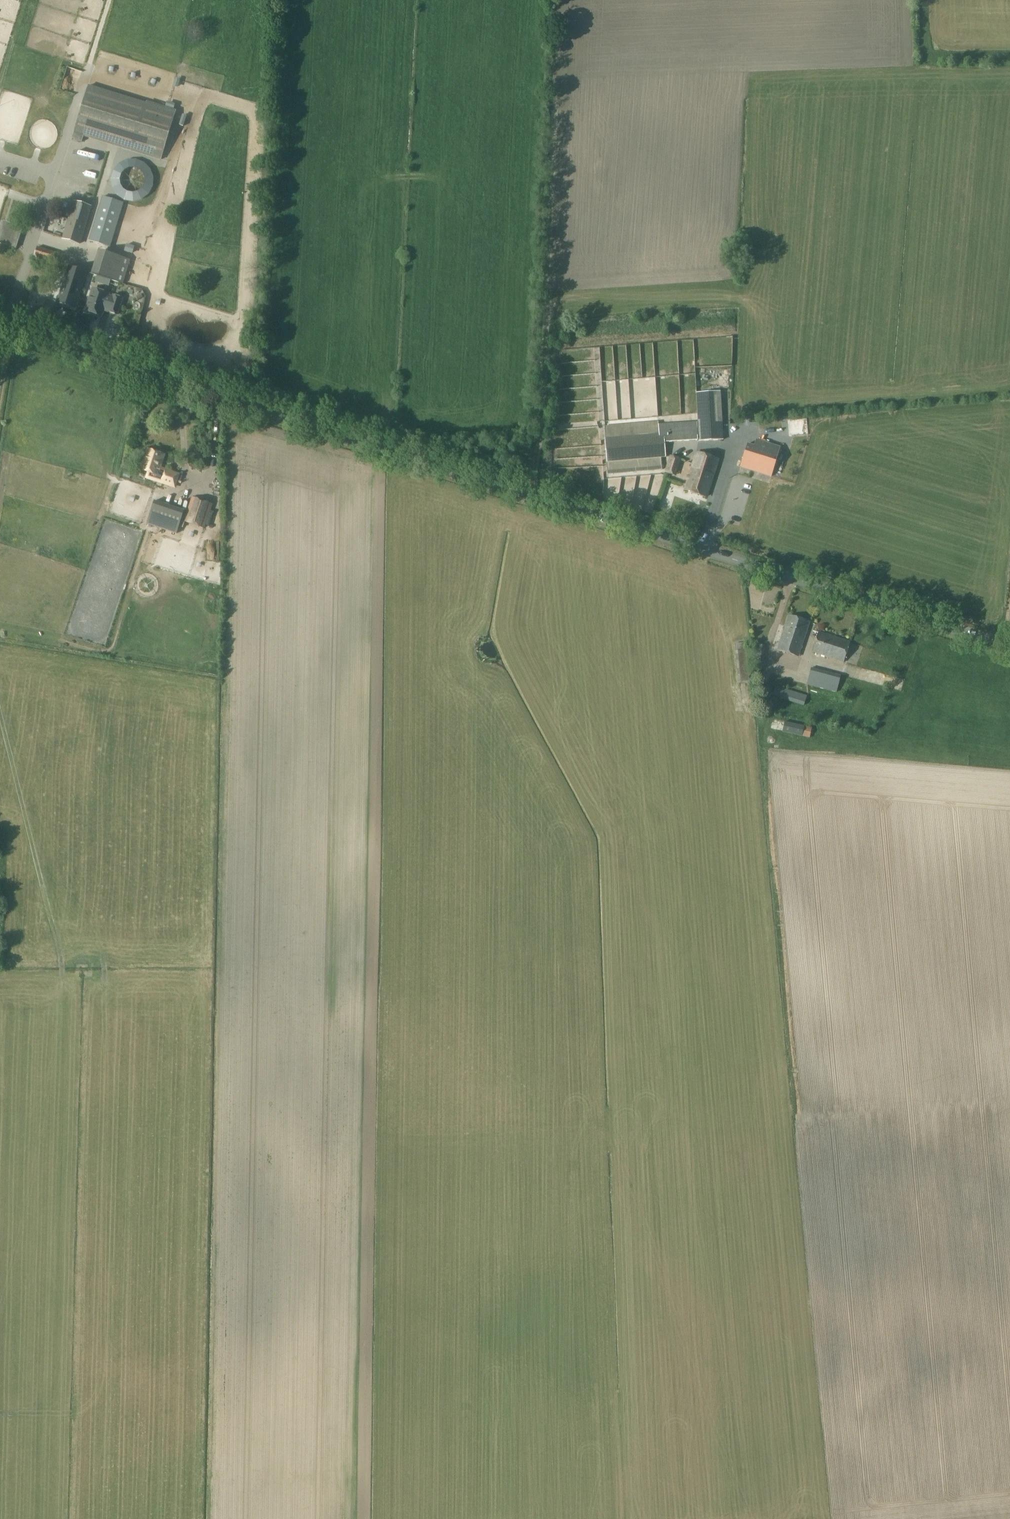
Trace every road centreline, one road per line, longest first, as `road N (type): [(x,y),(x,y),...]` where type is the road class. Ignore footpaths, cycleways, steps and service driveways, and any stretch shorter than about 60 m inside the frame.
road 1 (tertiary): [(1009,642),(0,322)]
road 2 (track): [(64,976),(0,714)]

